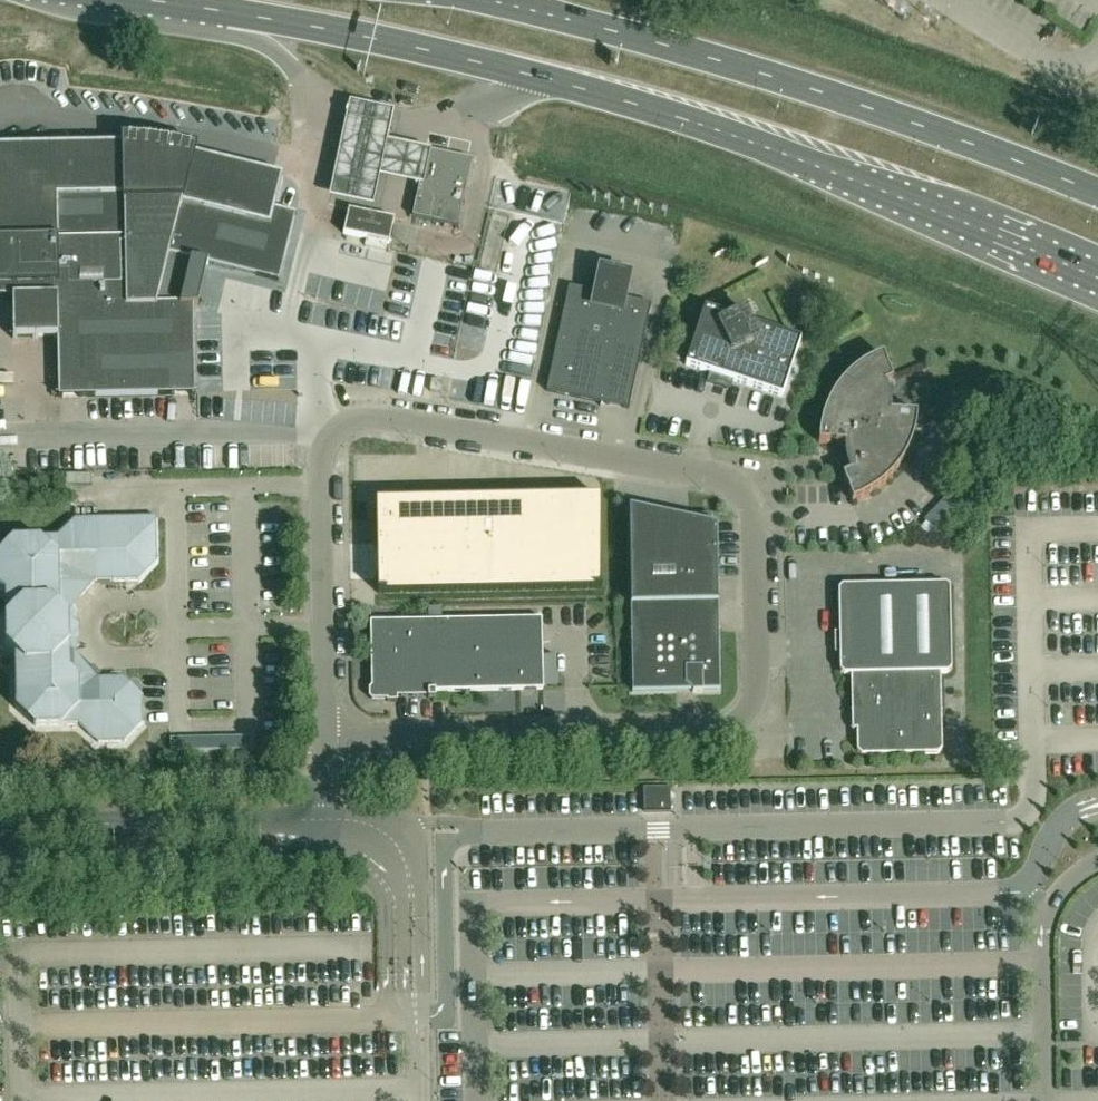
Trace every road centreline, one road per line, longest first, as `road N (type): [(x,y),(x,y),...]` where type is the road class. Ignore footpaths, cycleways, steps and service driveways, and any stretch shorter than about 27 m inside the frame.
road 1 (primary): [(144,0),(307,26),(547,80),(721,132),(1097,281)]
road 2 (residential): [(331,737),(321,484),(329,431),(372,417),(716,477),(740,491),(753,516),(757,681),(744,715),(720,734)]
road 3 (primary): [(1097,194),(706,57),(487,0)]
road 4 (residential): [(720,734),(331,737)]
road 5 (residential): [(0,864),(311,854),(334,837)]
road 6 (residential): [(334,837),(292,824),(0,829)]

